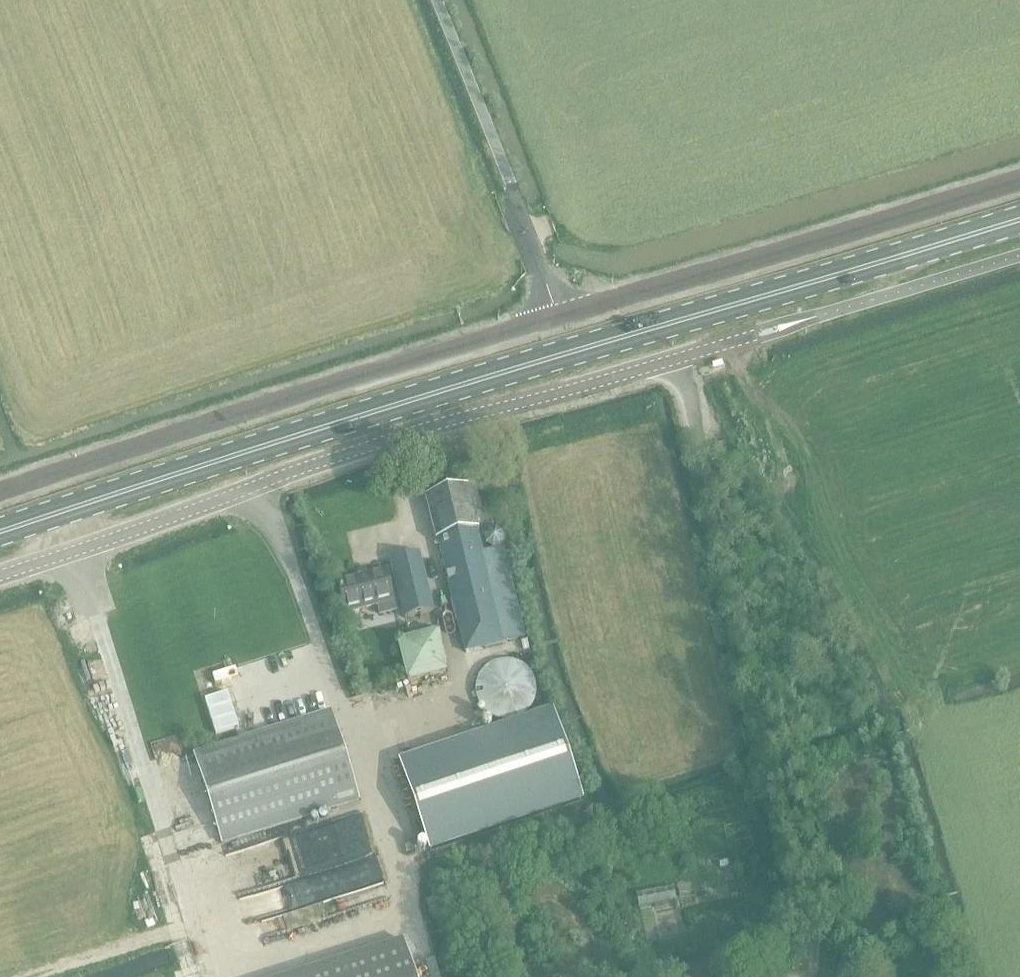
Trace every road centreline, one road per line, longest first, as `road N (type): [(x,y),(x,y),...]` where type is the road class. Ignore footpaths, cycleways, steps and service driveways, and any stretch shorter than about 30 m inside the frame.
road 1 (primary): [(0,534),(1019,217)]
road 2 (unclassified): [(0,576),(404,434),(587,389),(811,318)]
road 3 (unclassified): [(560,315),(0,490)]
road 4 (unclassified): [(1019,179),(560,315)]
road 5 (track): [(33,976),(384,864)]
road 6 (unclassified): [(560,315),(439,0)]

